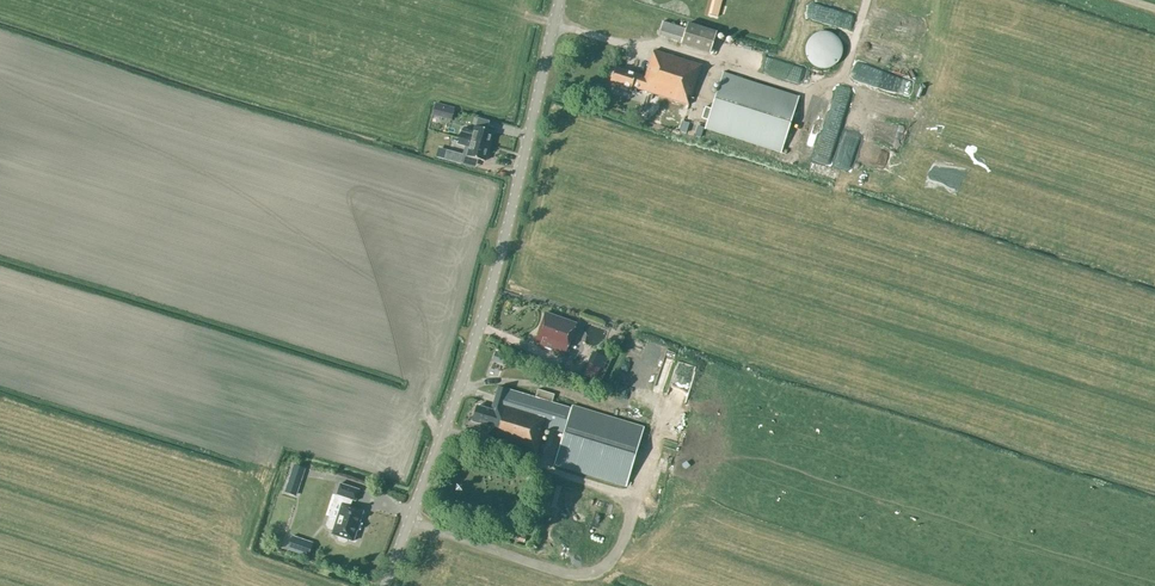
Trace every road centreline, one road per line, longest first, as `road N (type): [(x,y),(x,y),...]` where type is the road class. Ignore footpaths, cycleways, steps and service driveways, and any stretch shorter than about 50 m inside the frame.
road 1 (tertiary): [(386,585),(491,293),(561,0)]

